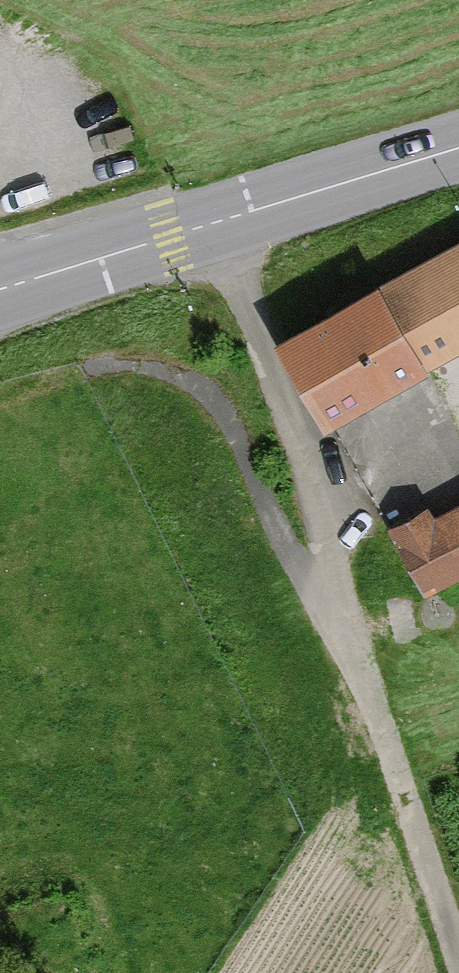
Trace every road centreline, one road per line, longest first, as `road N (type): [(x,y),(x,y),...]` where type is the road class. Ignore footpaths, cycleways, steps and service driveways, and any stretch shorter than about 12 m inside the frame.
road 1 (motorway): [(265,972),(263,865),(175,504),(173,403),(186,356),(227,278),(311,193)]
road 2 (secondary): [(96,259),(77,362),(84,488),(139,698),(142,798),(119,919),(71,972)]
road 3 (track): [(406,794),(249,314)]
road 4 (motorway): [(0,489),(36,602),(94,855),(87,972)]
road 5 (secondary): [(311,193),(96,259)]
road 6 (track): [(406,794),(458,957)]
road 7 (secondary): [(458,148),(311,193)]

